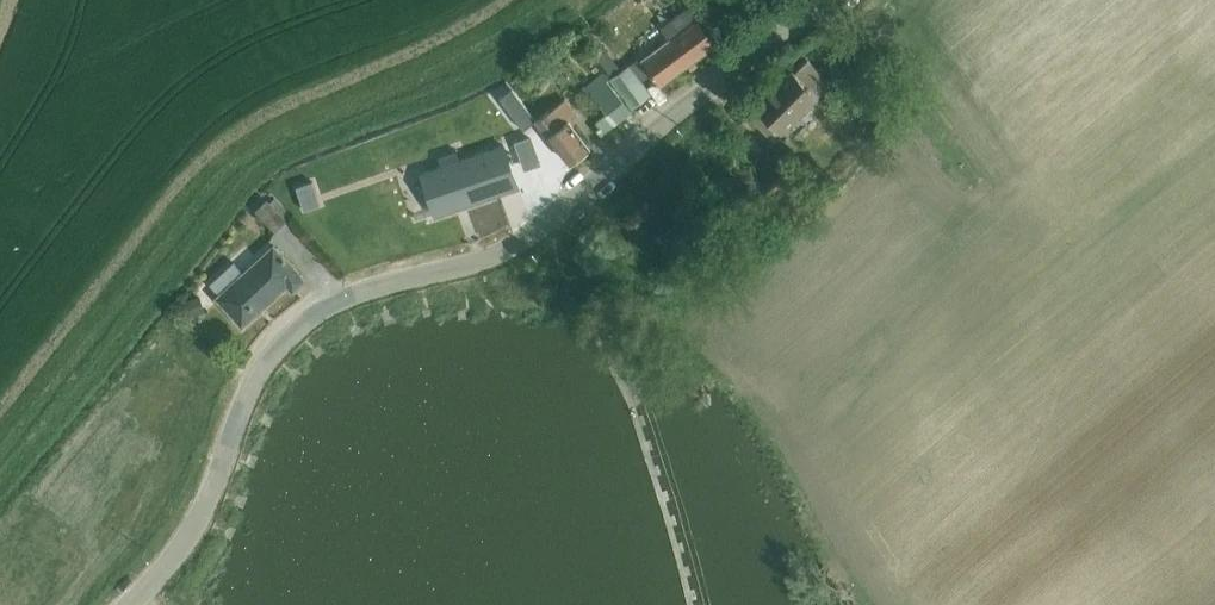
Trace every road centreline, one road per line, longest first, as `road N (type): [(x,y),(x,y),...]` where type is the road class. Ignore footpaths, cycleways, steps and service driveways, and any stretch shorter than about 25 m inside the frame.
road 1 (unclassified): [(133,604),(188,544),(268,360),(309,321),(356,296),(508,251),(829,0)]

